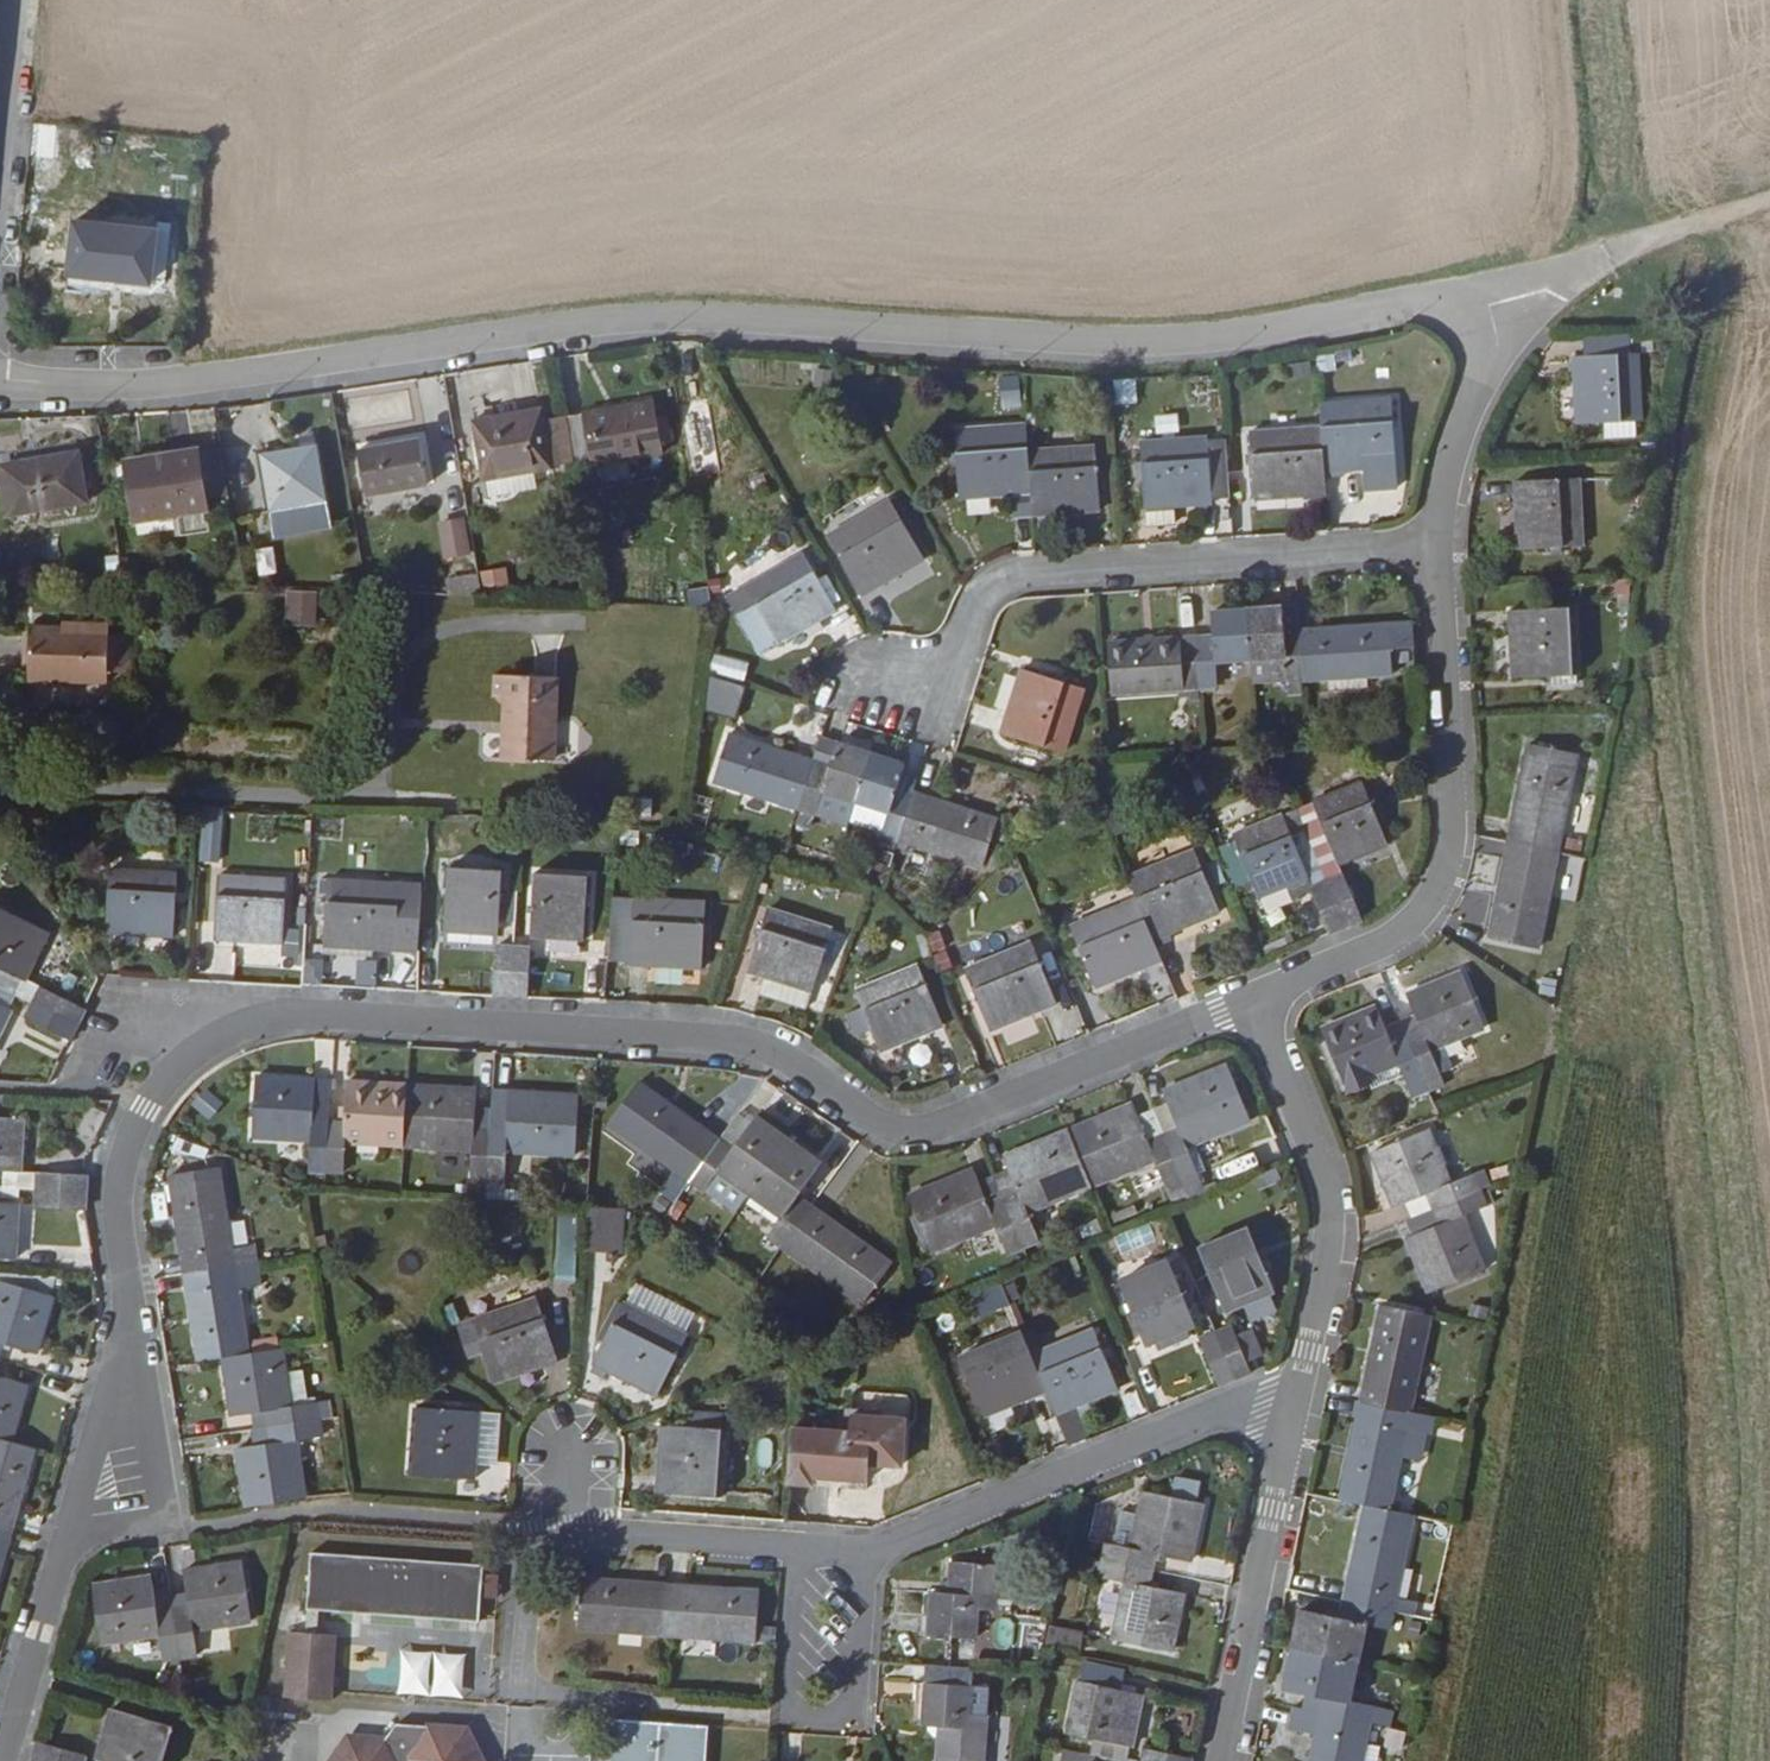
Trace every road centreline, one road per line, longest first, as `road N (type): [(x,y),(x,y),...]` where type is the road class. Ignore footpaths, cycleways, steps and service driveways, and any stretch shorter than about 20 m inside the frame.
road 1 (residential): [(0,385),(148,386),(698,316),(1185,347),(1508,282),(1514,322),(1449,470),(1438,545)]
road 2 (residential): [(1263,997),(954,1125),(911,1130),(759,1048),(305,1014),(192,1051)]
road 3 (residential): [(1294,1419),(1235,1408),(898,1547),(580,1534)]
road 4 (track): [(0,772),(376,800),(389,770),(401,679),(424,643),(465,625),(586,626)]
road 5 (residential): [(1438,545),(1001,579),(978,602),(944,671),(900,688)]
road 6 (residential): [(1438,545),(1459,822),(1445,882),(1413,925),(1385,943),(1263,997)]
road 7 (residential): [(1294,1419),(1337,1205),(1263,997)]
road 8 (residential): [(1224,1760),(1294,1419)]
road 9 (residential): [(192,1051),(147,1109),(119,1197),(131,1340)]
road 10 (residential): [(131,1340),(162,1522),(74,1538)]
road 11 (residential): [(74,1538),(2,1760)]
road 12 (residential): [(131,1340),(74,1538)]
road 13 (residential): [(17,0),(0,204)]

